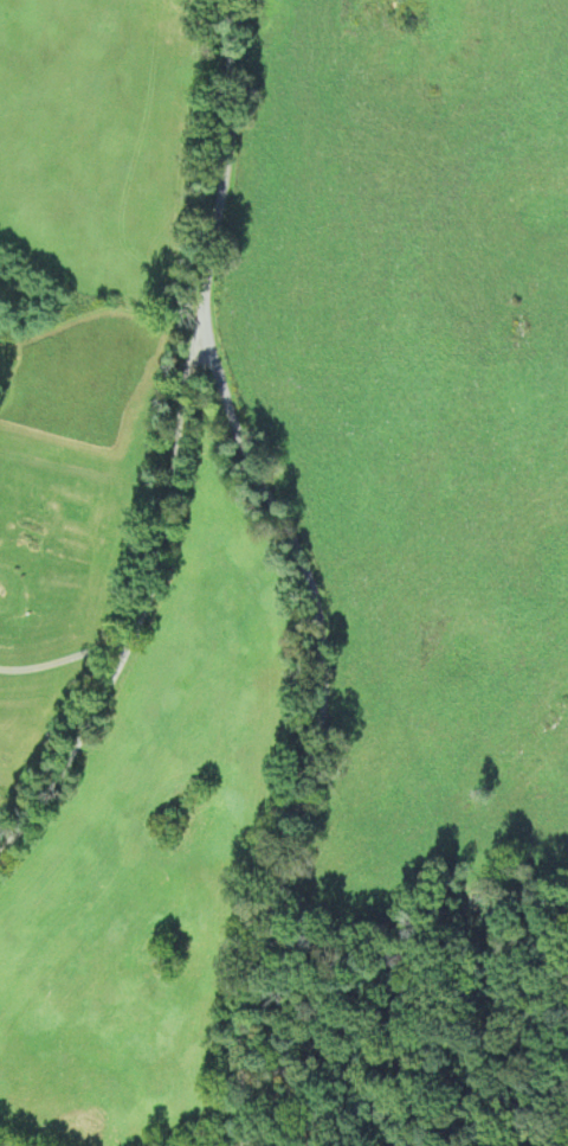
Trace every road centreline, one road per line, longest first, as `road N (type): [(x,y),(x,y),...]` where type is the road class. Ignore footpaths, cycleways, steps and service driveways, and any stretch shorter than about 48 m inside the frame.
road 1 (residential): [(249,1145),(239,1039),(325,766),(317,595),(250,453),(204,314),(234,68),(225,0)]
road 2 (residential): [(204,314),(189,488),(112,674),(0,857)]

